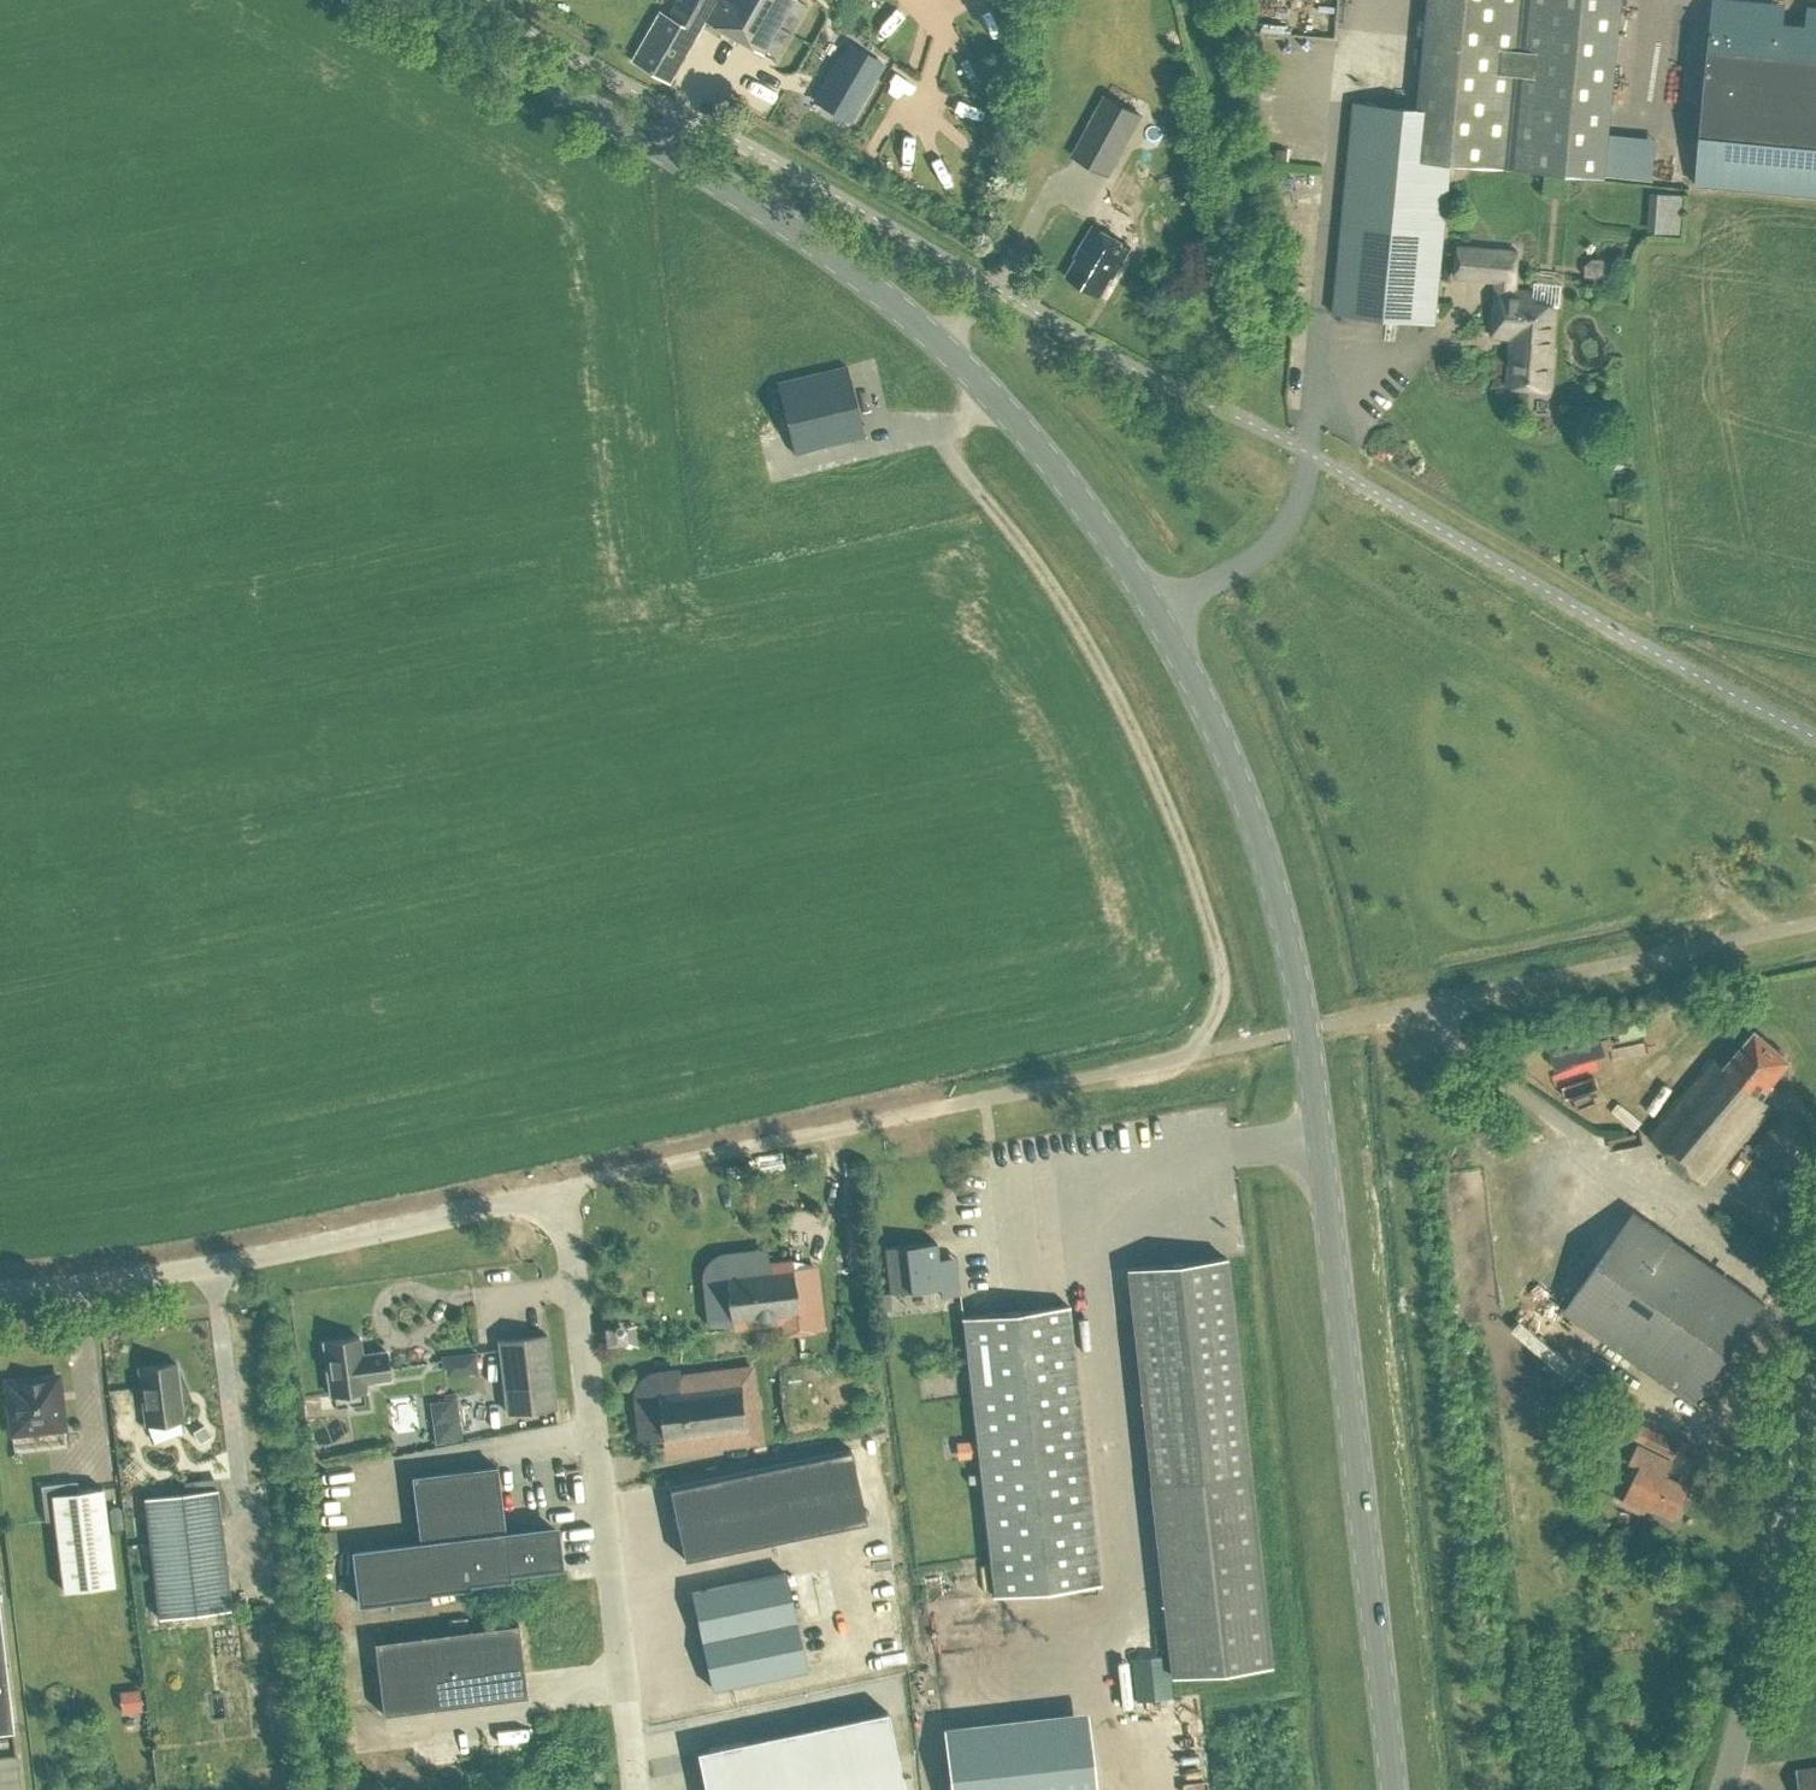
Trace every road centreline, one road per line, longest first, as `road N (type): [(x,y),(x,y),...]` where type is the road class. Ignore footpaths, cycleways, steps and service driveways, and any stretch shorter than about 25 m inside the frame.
road 1 (secondary): [(1394,1789),(1306,1029),(1284,920),(1211,718),(1154,610),(1083,501),(994,399),(911,321),(770,213),(409,0)]
road 2 (unclassified): [(559,1191),(1192,1053)]
road 3 (track): [(1192,1053),(1222,990),(1190,860),(1075,621),(980,492)]
road 4 (unclassified): [(559,1191),(635,1789)]
road 5 (unclassified): [(0,1284),(212,1260),(559,1191)]
road 6 (residential): [(1429,1003),(1815,921)]
road 7 (unclassified): [(1722,1789),(1815,1411)]

